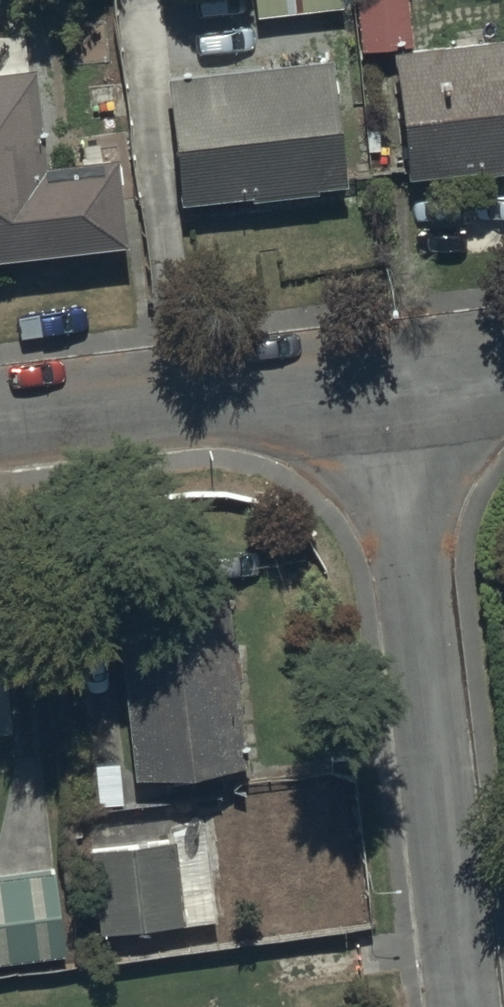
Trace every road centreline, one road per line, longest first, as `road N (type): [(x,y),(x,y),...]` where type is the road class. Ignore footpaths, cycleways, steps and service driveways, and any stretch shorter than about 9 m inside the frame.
road 1 (residential): [(374,365),(454,1006)]
road 2 (residential): [(374,365),(0,411)]
road 3 (residential): [(503,349),(374,365)]

